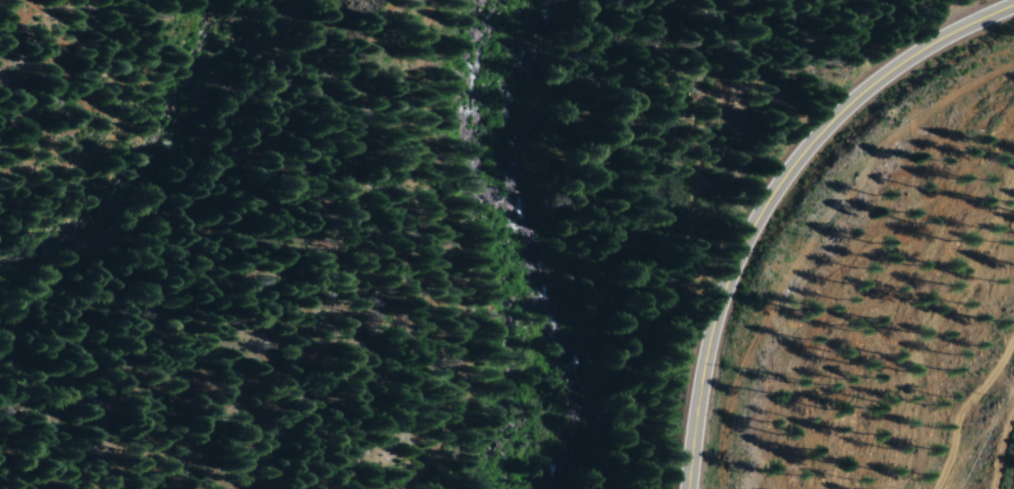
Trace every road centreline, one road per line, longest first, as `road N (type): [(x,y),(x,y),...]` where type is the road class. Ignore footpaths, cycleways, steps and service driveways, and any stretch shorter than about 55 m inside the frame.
road 1 (secondary): [(1013,0),(875,77),(786,164),(739,239),(714,300),(697,367),(684,488)]
road 2 (track): [(423,488),(464,403),(489,0)]

